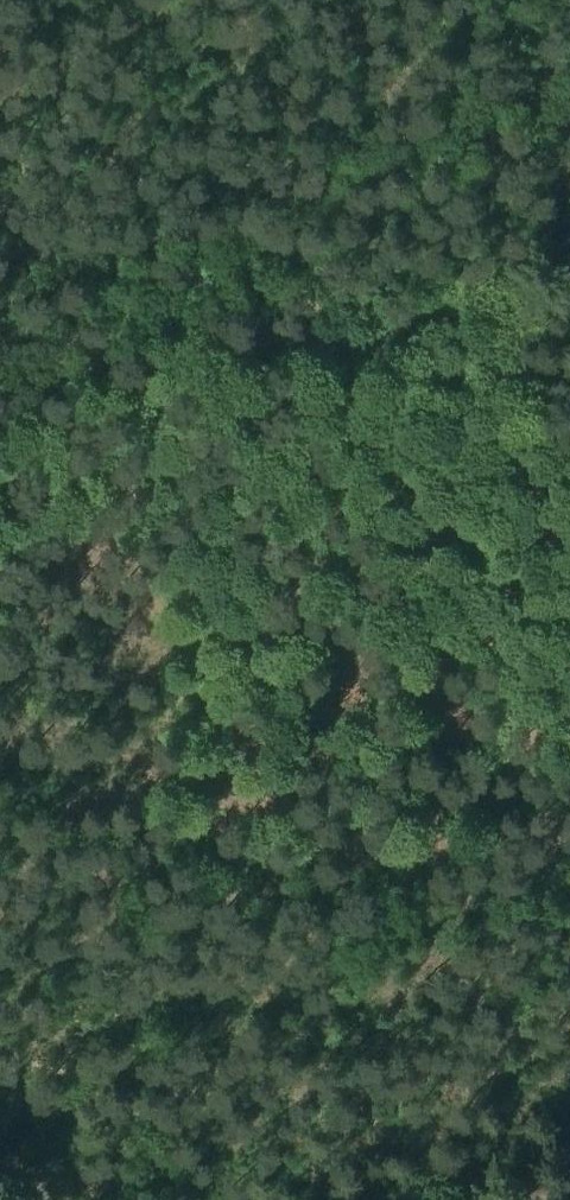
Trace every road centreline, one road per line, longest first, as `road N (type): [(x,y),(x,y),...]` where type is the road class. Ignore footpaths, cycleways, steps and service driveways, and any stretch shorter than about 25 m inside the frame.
road 1 (track): [(0,421),(111,373),(220,311),(247,312),(311,351),(353,350),(477,306),(492,313),(569,464)]

